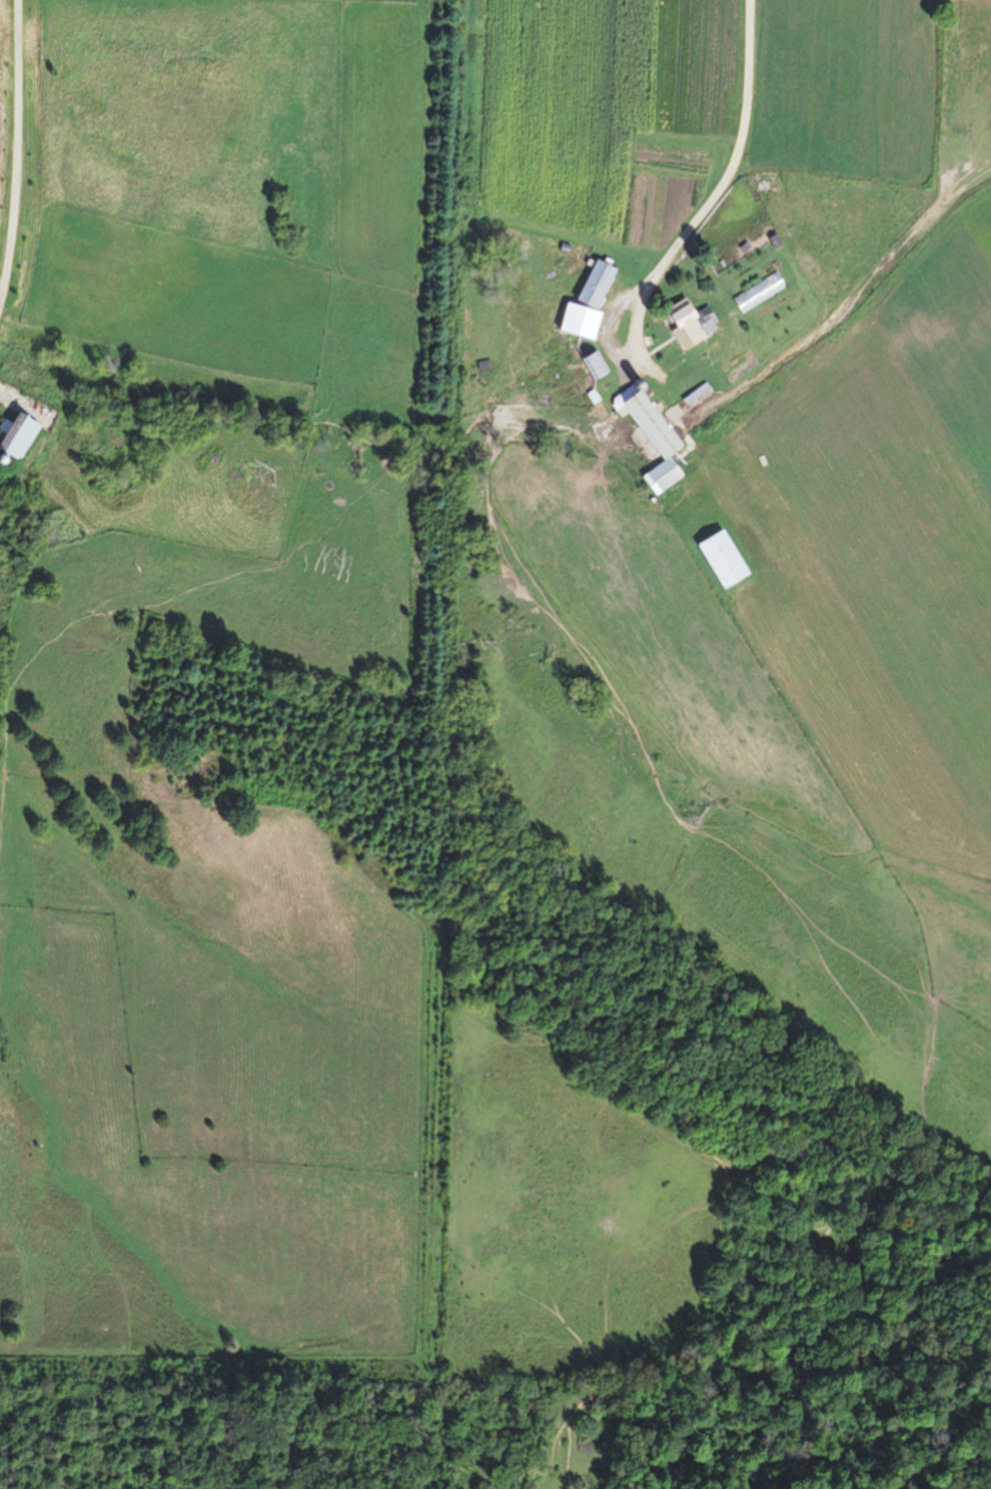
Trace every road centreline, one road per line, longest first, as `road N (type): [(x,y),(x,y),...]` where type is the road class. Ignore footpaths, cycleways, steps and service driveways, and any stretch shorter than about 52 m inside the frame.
road 1 (track): [(751,0),(745,125),(733,170),(655,283),(641,315),(637,364)]
road 2 (track): [(19,0),(20,203),(0,303)]

